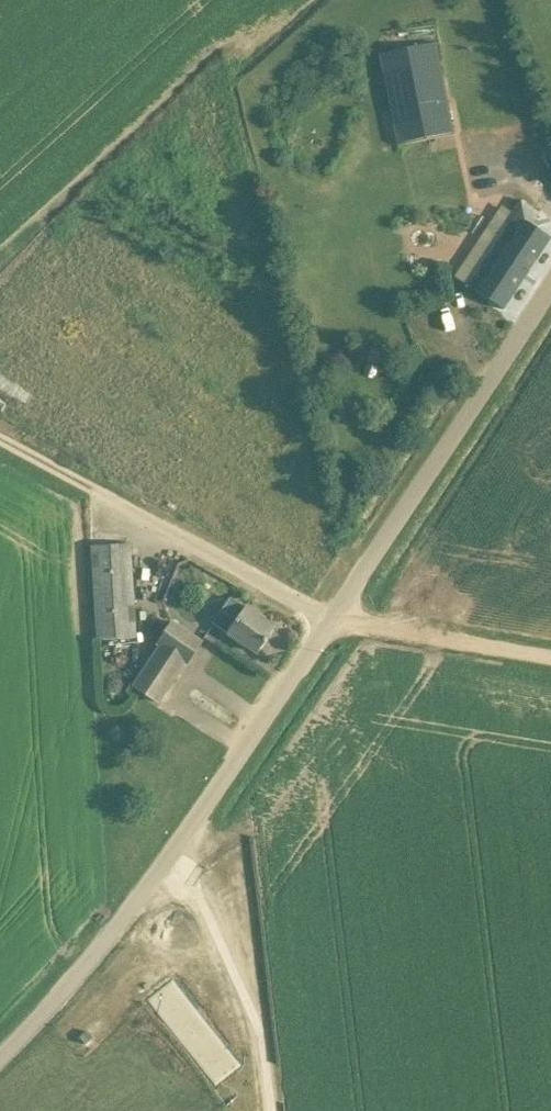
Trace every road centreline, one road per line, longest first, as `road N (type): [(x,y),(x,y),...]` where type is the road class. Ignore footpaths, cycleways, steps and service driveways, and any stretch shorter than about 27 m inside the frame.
road 1 (unclassified): [(0,1054),(113,950),(179,861),(550,296)]
road 2 (track): [(0,436),(335,619),(550,658)]

